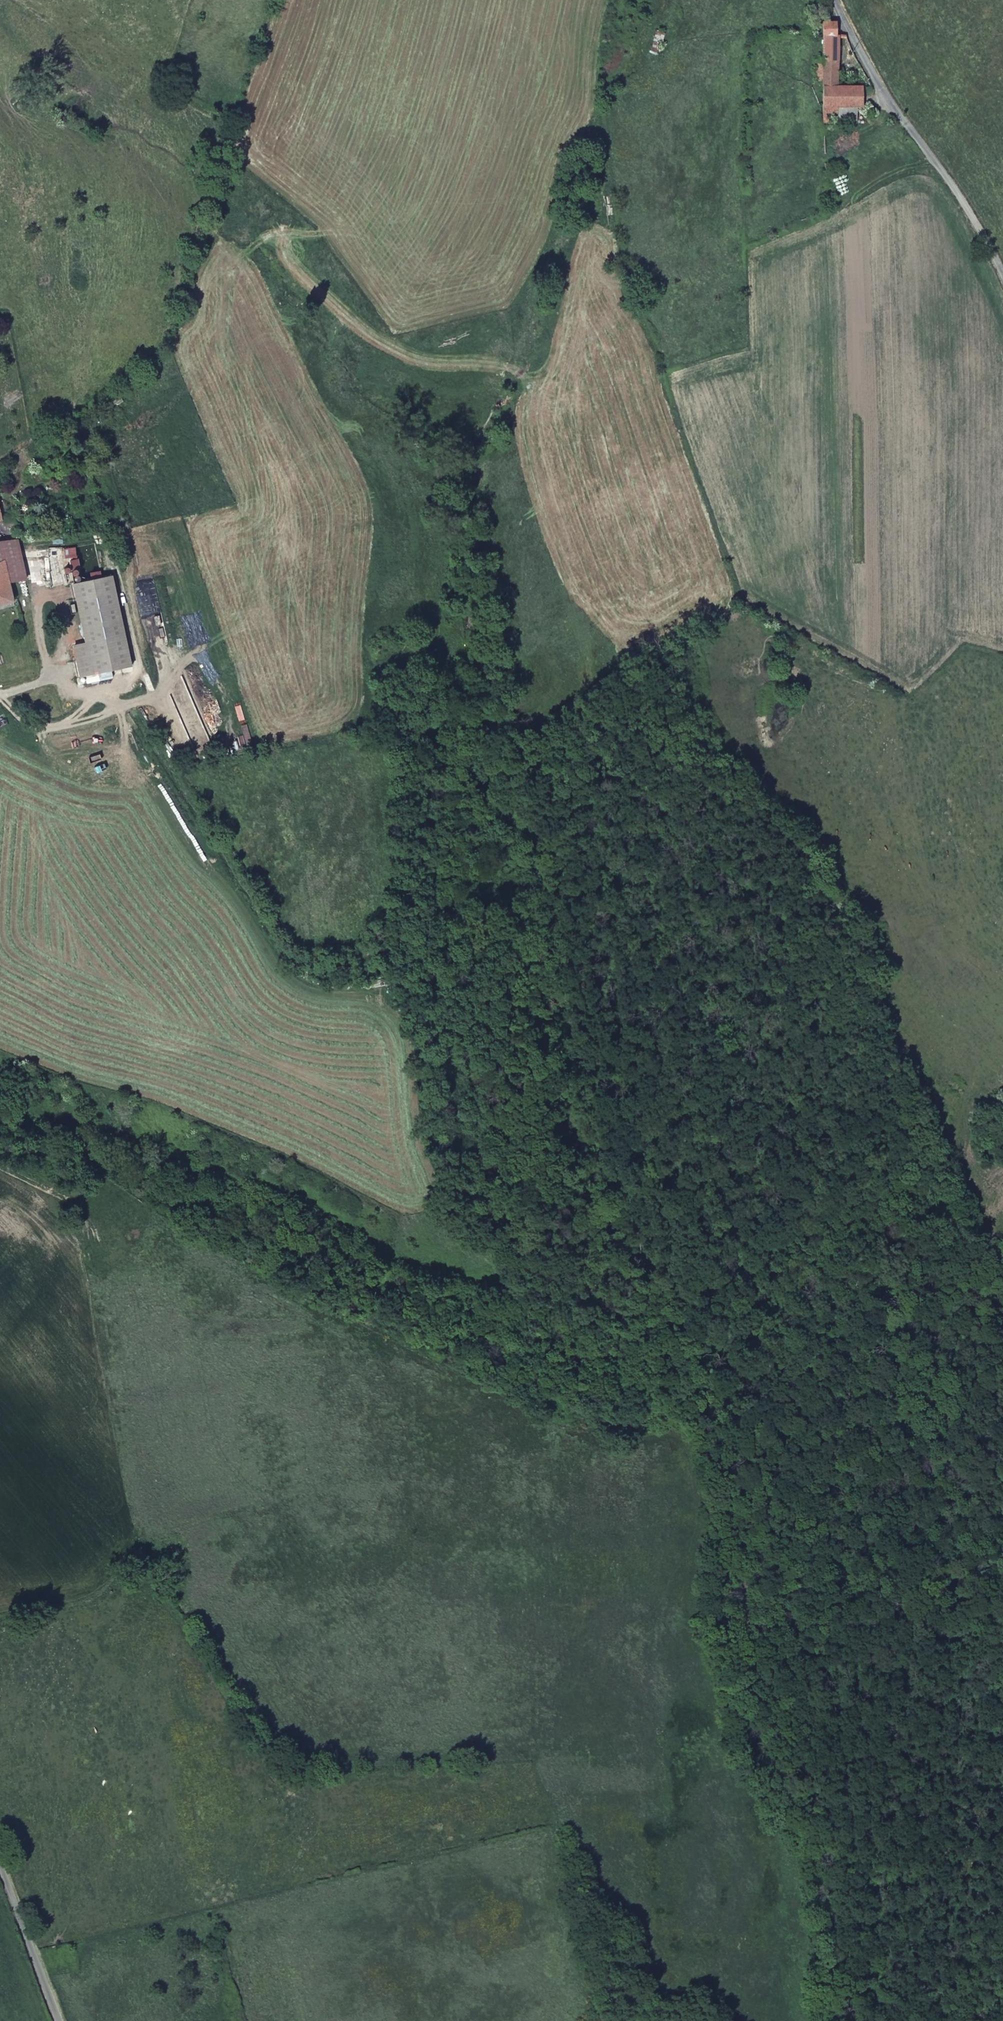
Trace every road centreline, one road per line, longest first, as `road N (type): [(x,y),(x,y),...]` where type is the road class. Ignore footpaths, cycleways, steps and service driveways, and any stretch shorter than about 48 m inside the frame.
road 1 (unclassified): [(1002,279),(971,217),(880,88),(834,0)]
road 2 (unclassified): [(60,2020),(0,1857)]

